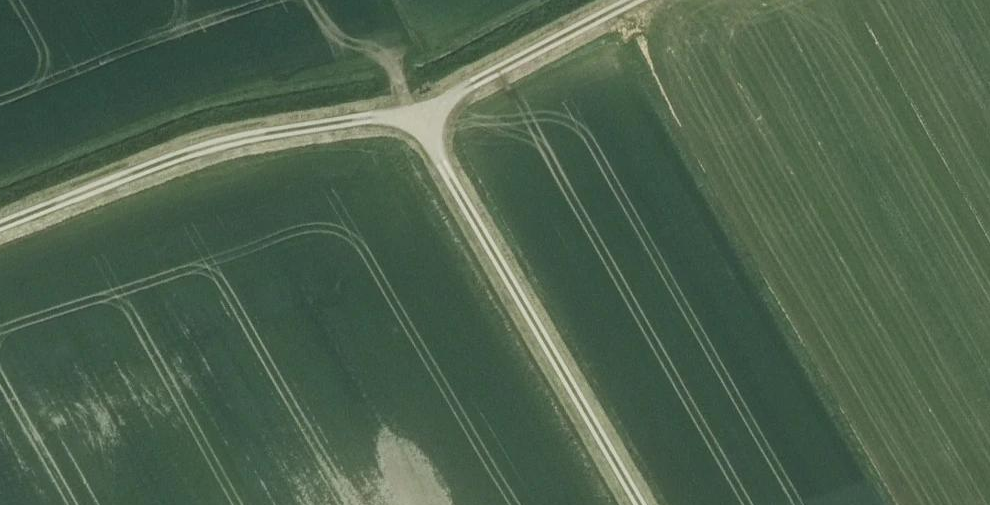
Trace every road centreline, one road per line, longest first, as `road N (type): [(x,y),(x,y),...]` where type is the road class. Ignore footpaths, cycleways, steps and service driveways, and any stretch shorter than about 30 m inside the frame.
road 1 (track): [(646,504),(414,104),(621,0)]
road 2 (track): [(414,104),(253,130),(143,160),(0,218)]

